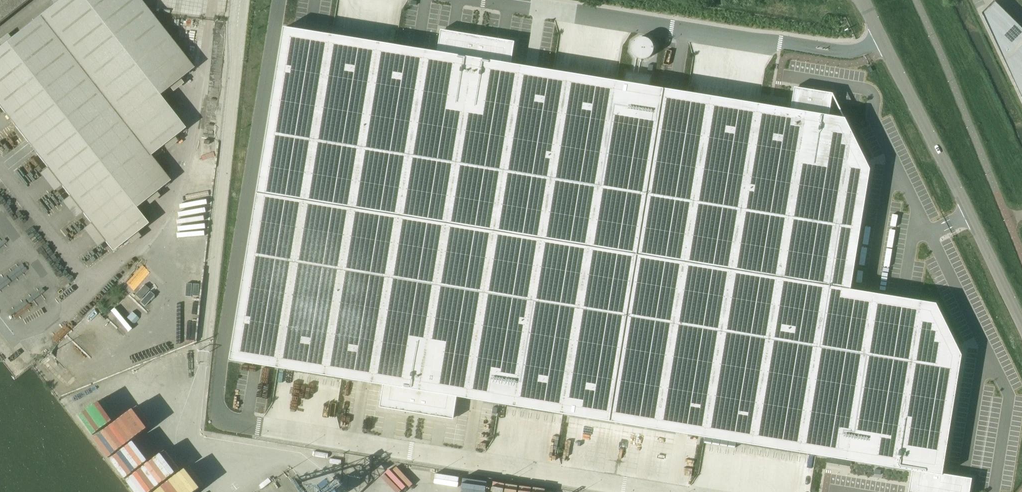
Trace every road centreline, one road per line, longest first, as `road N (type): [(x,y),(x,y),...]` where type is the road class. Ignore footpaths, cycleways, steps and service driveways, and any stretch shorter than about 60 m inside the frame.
road 1 (unclassified): [(1021,326),(863,0)]

